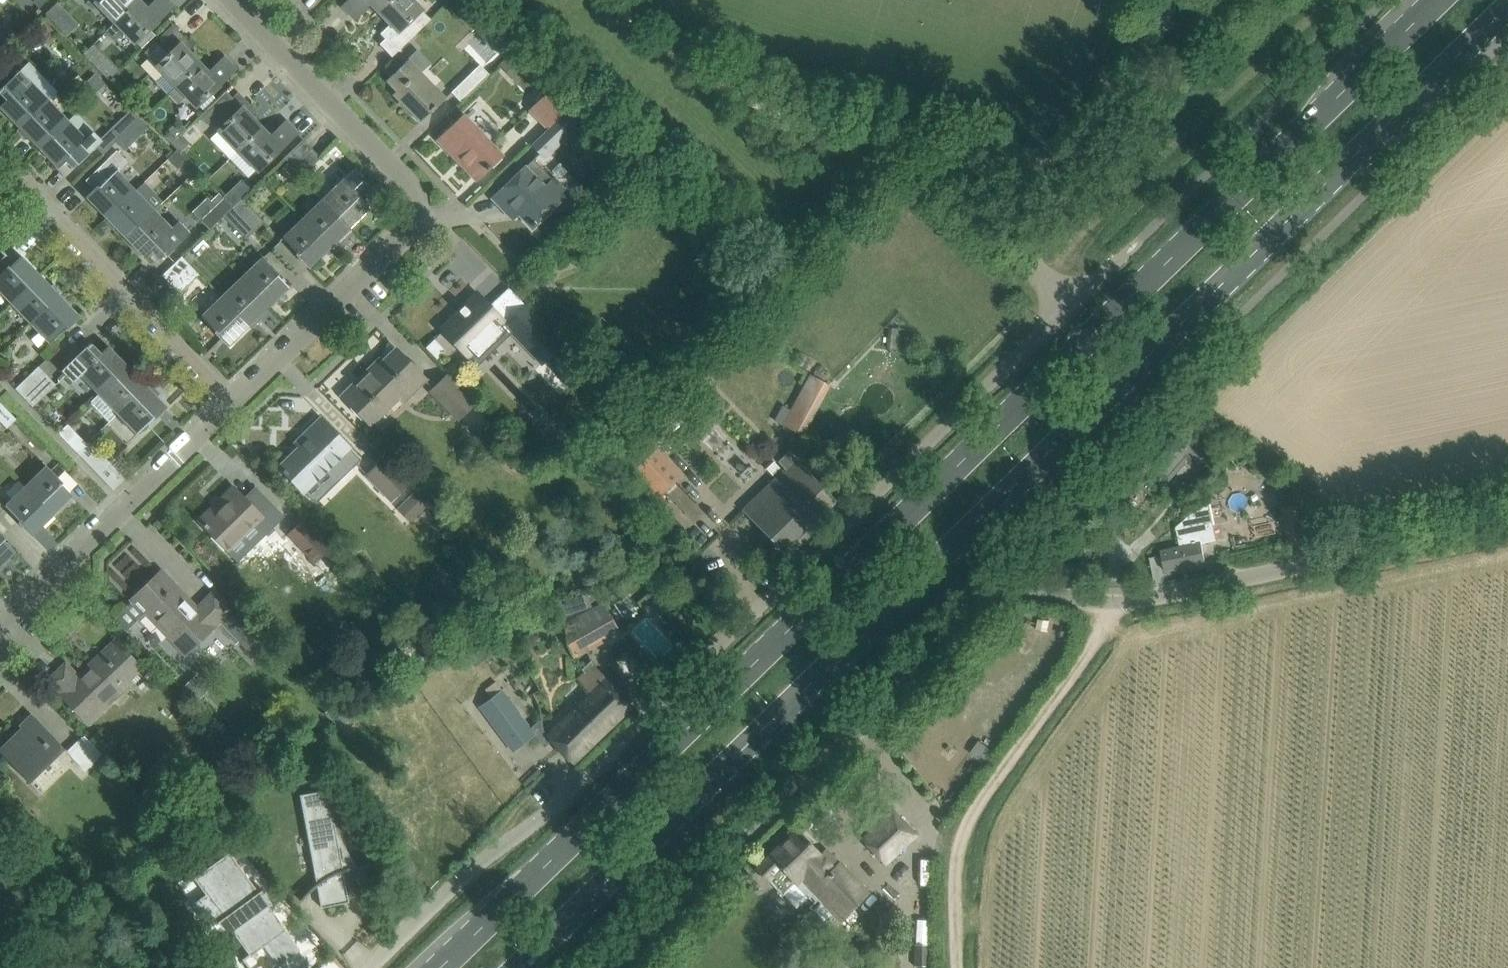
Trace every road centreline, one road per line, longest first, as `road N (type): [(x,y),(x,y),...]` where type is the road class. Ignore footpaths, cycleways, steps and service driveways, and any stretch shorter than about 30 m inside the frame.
road 1 (primary): [(1444,0),(443,967)]
road 2 (primary): [(512,967),(1507,2)]
road 3 (unclassified): [(622,967),(993,597),(1010,588),(1113,604),(1507,529)]
road 4 (unclassified): [(366,967),(453,884),(526,828),(1087,285)]
road 5 (residential): [(234,402),(417,216),(410,185),(231,0)]
road 6 (track): [(966,967),(961,843),(980,797),(1113,604)]
road 7 (residential): [(234,402),(0,159)]
road 8 (residential): [(0,628),(234,402)]

